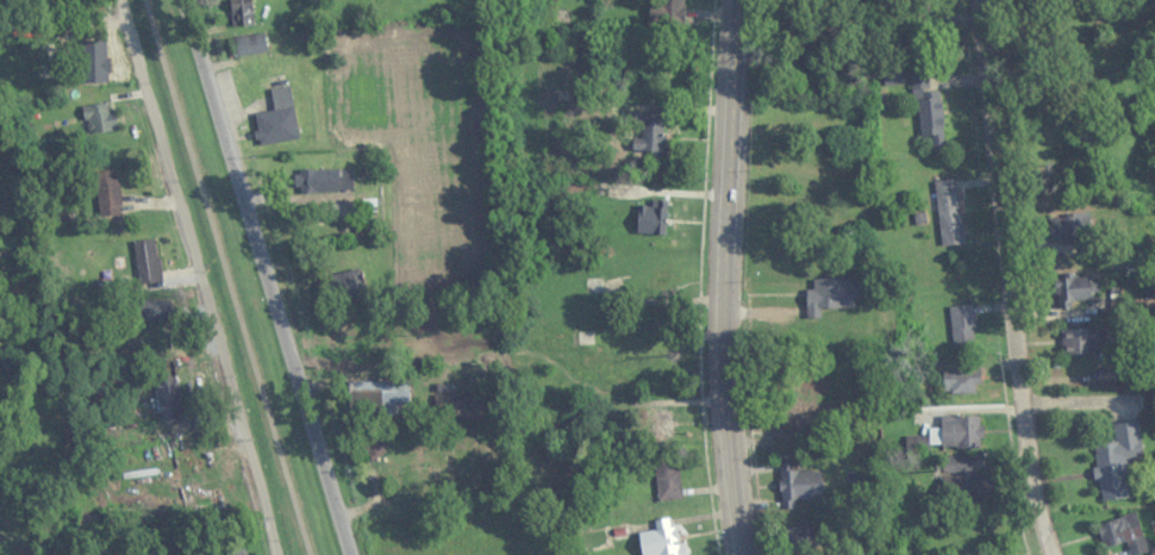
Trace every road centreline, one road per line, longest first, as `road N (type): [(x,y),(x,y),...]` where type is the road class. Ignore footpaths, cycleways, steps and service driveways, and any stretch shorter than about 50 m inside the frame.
road 1 (residential): [(346,554),(187,0)]
road 2 (residential): [(276,554),(118,0)]
road 3 (residential): [(1051,554),(1026,435),(977,0)]
road 4 (secondary): [(744,554),(731,442),(729,276),(739,0)]
road 5 (residential): [(0,21),(124,18)]

